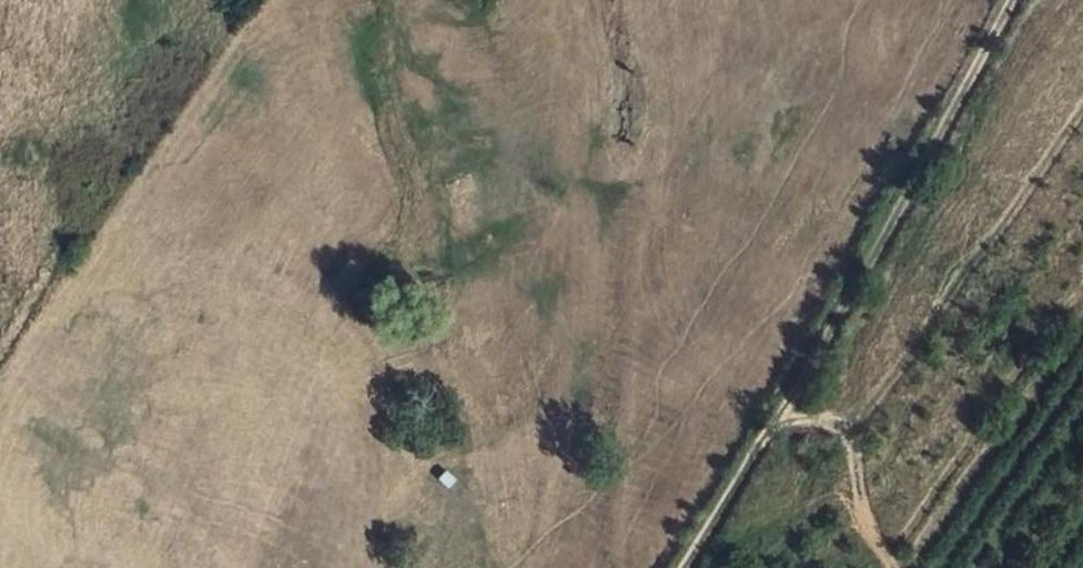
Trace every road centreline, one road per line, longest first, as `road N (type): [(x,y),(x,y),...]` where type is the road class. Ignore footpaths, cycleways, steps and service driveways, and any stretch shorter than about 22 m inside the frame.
road 1 (track): [(682,567),(872,261),(1012,0)]
road 2 (track): [(774,420),(836,426),(852,446),(861,501),(890,567)]

